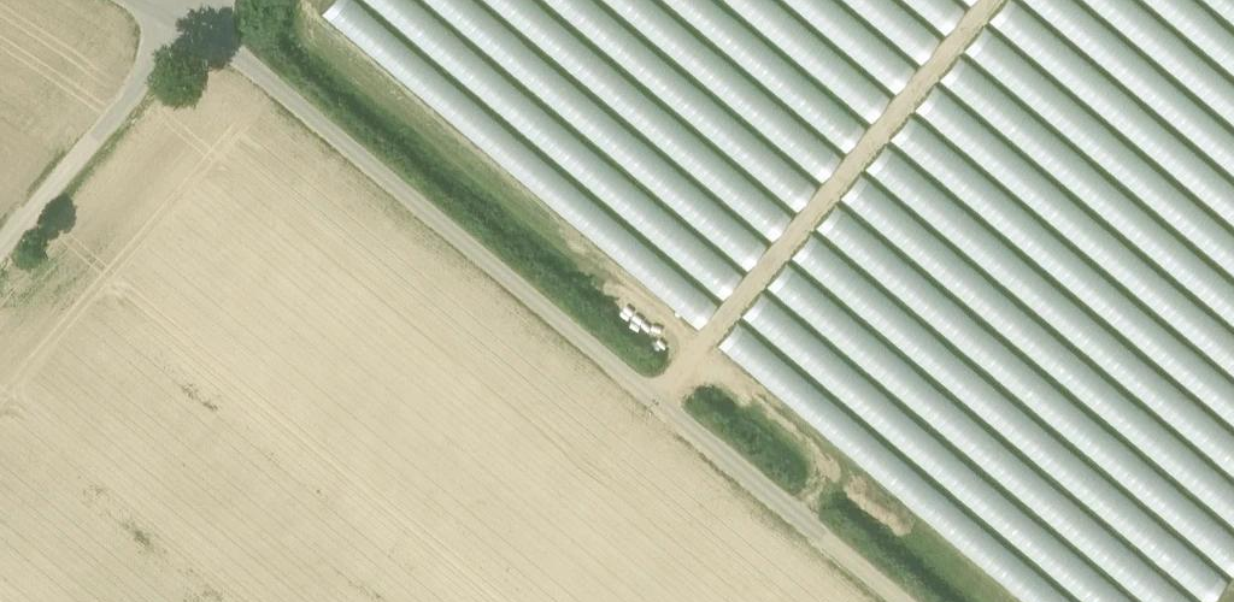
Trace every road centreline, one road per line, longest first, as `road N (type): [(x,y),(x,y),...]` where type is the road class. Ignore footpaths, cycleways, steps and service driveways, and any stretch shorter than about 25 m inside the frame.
road 1 (unclassified): [(895,601),(195,26)]
road 2 (track): [(0,263),(180,41),(121,0)]

